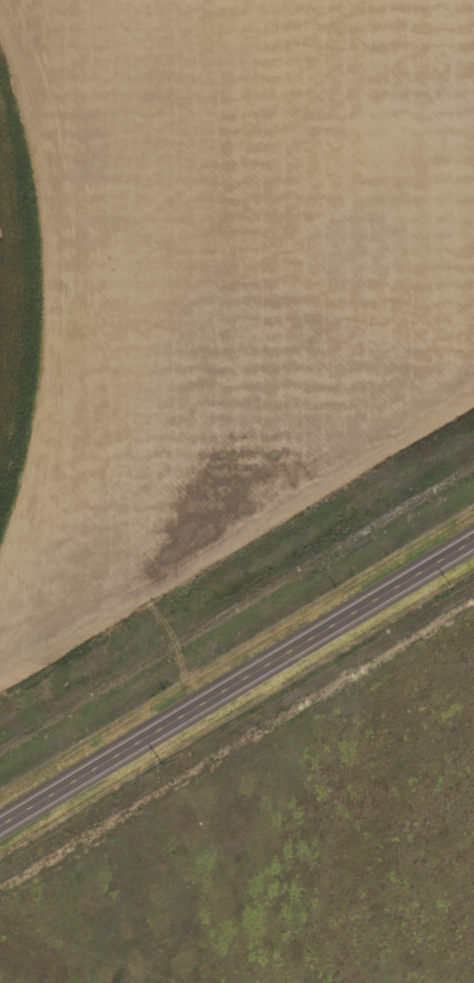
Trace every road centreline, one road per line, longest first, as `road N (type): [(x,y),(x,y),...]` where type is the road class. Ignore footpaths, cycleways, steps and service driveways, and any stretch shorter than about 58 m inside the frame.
road 1 (primary): [(0,828),(473,542)]

